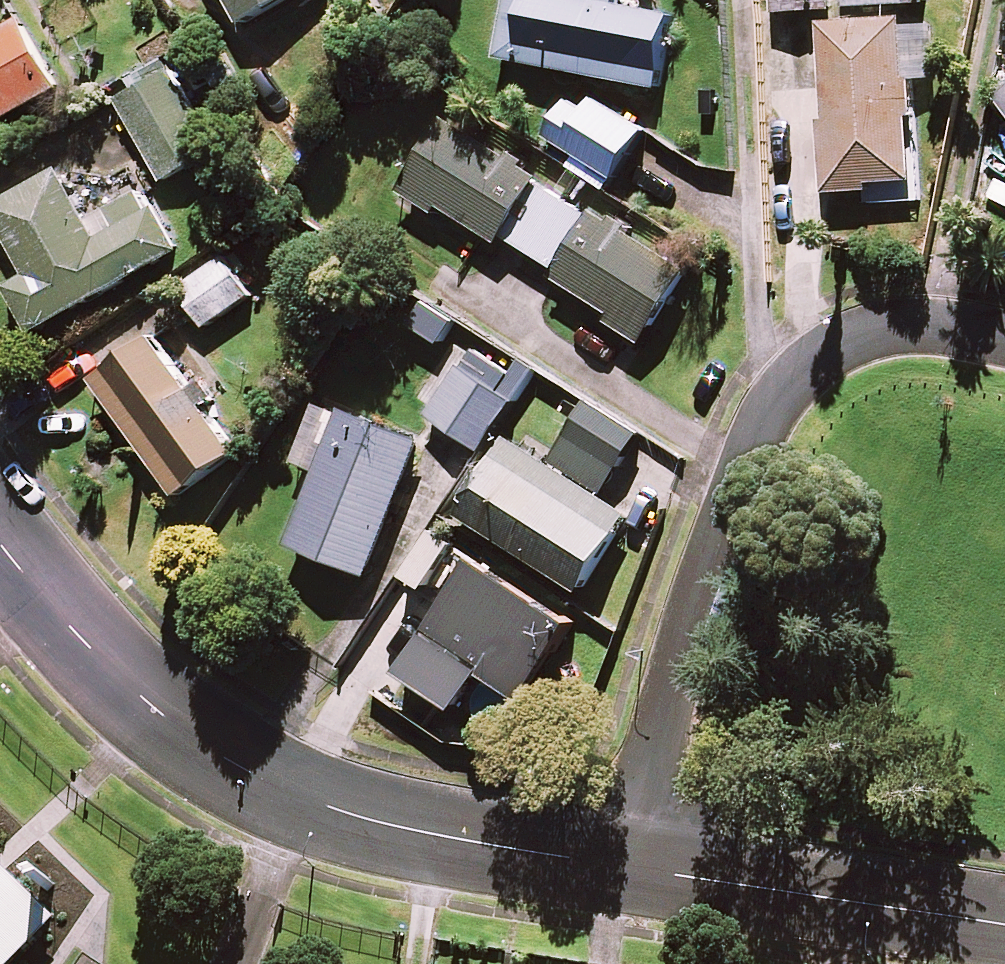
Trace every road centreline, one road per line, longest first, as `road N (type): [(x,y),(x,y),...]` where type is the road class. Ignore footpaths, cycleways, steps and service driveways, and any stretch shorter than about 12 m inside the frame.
road 1 (residential): [(638,870),(690,619),(781,391),(840,342),(892,327),(1004,338)]
road 2 (residential): [(0,542),(112,669),(180,729),(240,766),(299,797),(398,827),(638,870)]
road 3 (residential): [(638,870),(1004,926)]

